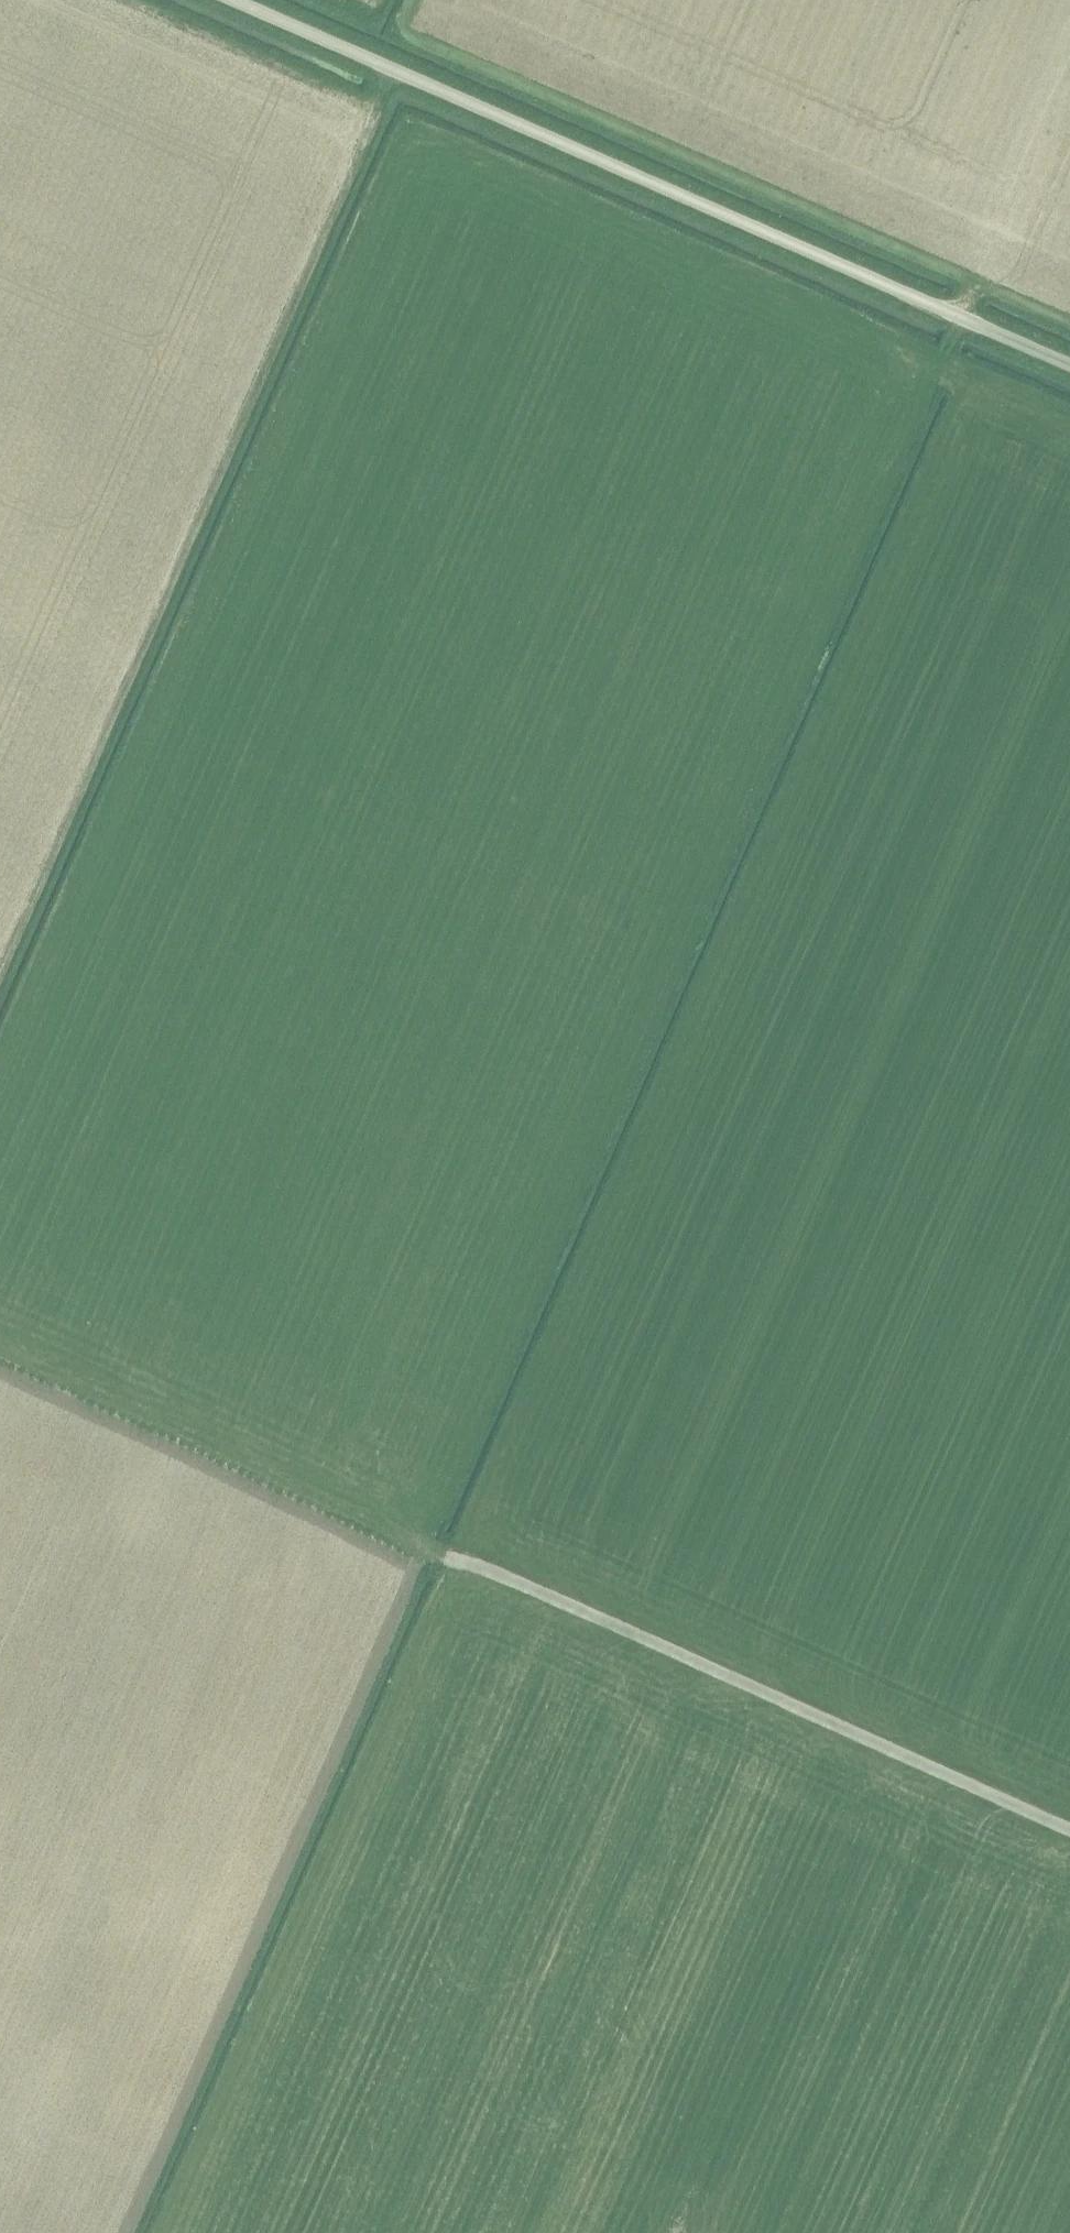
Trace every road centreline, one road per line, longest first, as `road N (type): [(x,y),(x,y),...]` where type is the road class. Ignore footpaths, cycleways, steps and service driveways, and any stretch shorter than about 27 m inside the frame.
road 1 (unclassified): [(1069,360),(260,0)]

